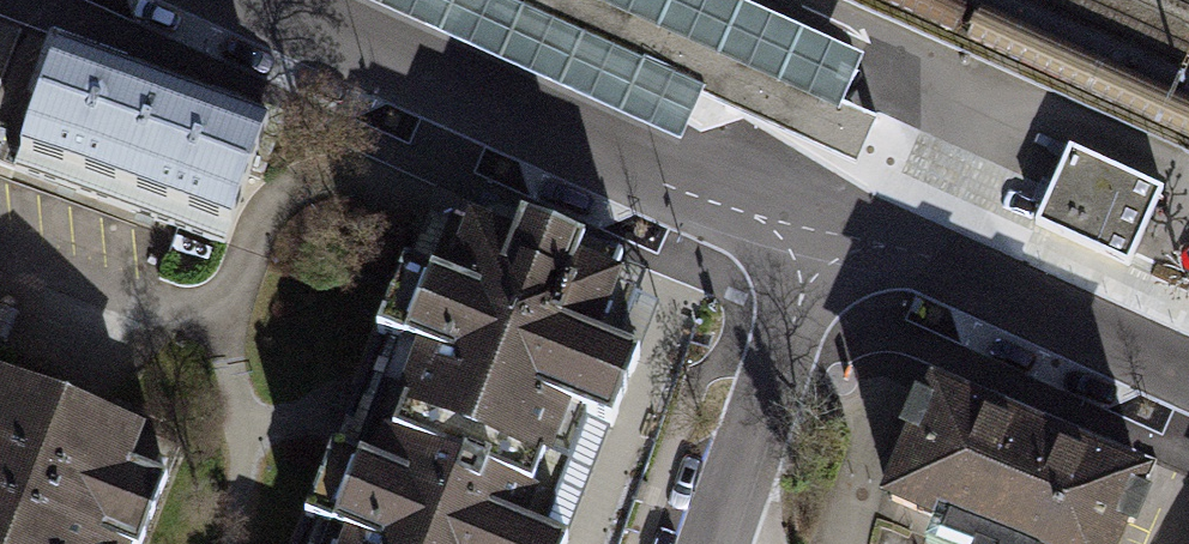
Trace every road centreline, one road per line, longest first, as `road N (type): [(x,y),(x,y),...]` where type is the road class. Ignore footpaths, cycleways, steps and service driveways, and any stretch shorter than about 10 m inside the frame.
road 1 (tertiary): [(809,249),(189,0)]
road 2 (tertiary): [(1188,398),(809,249)]
road 3 (residential): [(809,249),(707,543)]

